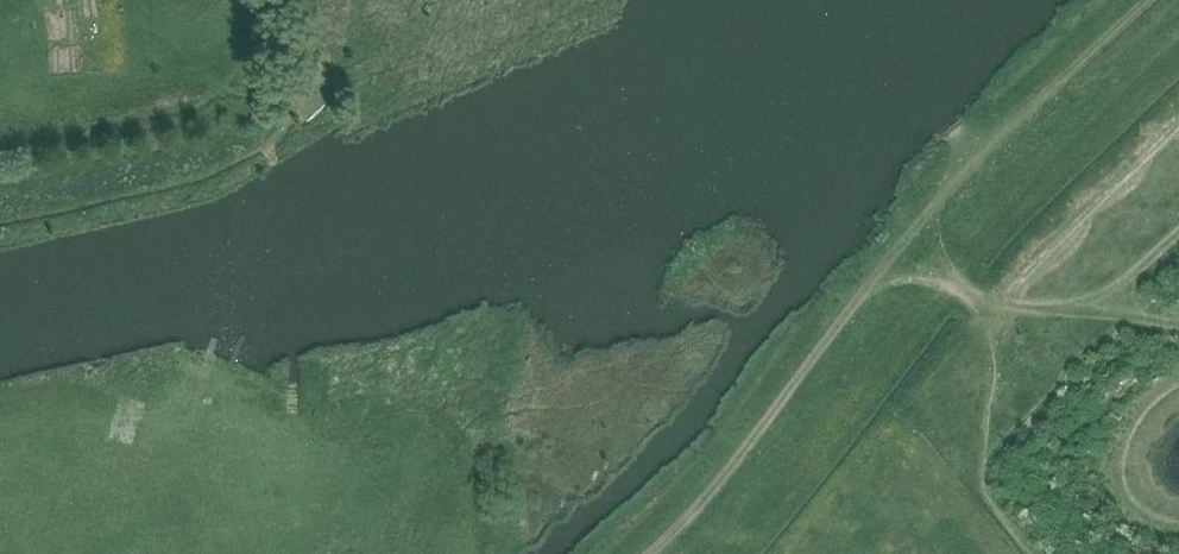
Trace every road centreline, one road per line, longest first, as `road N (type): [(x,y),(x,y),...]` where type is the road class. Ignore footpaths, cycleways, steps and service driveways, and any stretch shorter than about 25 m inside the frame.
road 1 (track): [(183,414),(118,553)]

